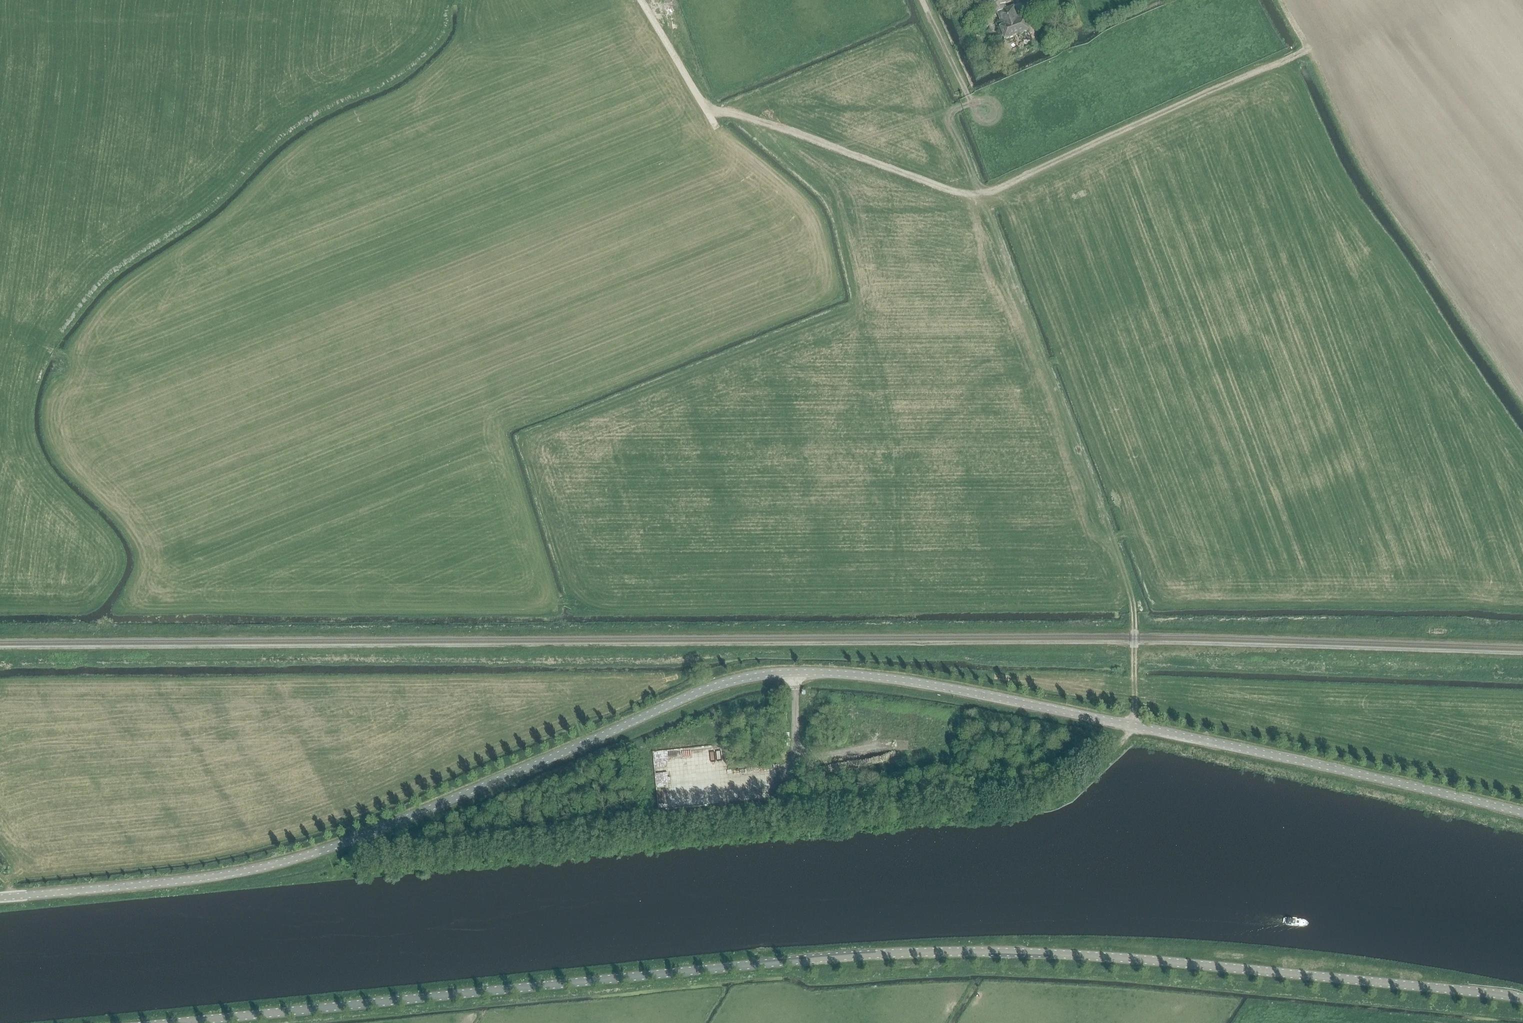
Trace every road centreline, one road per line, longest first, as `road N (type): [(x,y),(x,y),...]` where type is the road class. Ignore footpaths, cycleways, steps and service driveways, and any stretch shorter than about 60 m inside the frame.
road 1 (tertiary): [(1522,812),(1008,700),(797,672),(712,686),(447,801),(275,864),(0,897)]
road 2 (tertiary): [(1522,998),(1096,956),(901,952),(164,1022)]
road 3 (track): [(1130,725),(1134,607),(1109,542)]

